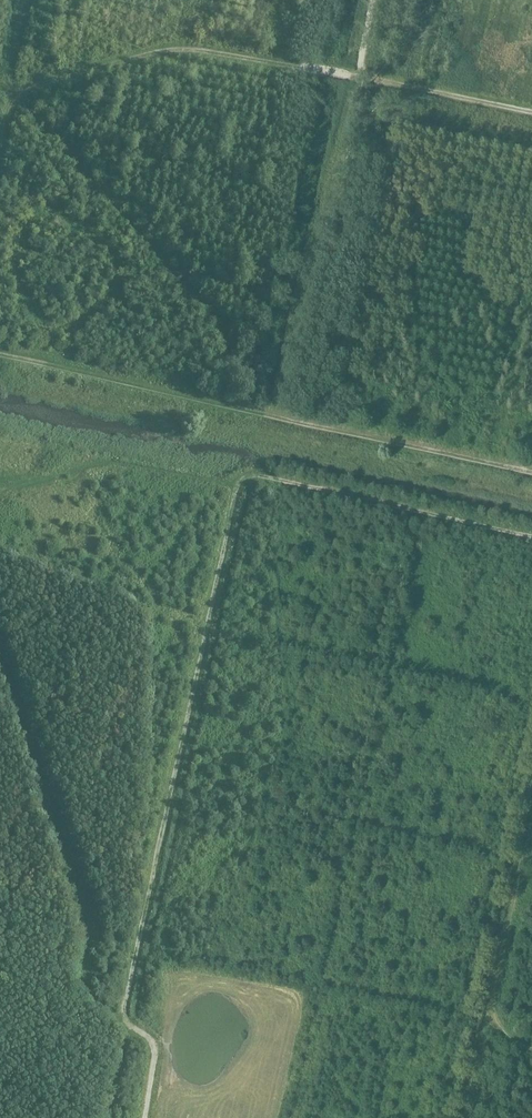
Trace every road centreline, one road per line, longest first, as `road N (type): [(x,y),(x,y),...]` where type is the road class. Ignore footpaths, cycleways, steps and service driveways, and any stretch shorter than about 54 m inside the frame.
road 1 (track): [(145,1117),(154,1046),(123,1008),(239,481),(255,475),(531,537)]
road 2 (track): [(531,113),(171,50),(26,91),(11,106),(0,150)]
road 3 (track): [(0,354),(531,473)]

